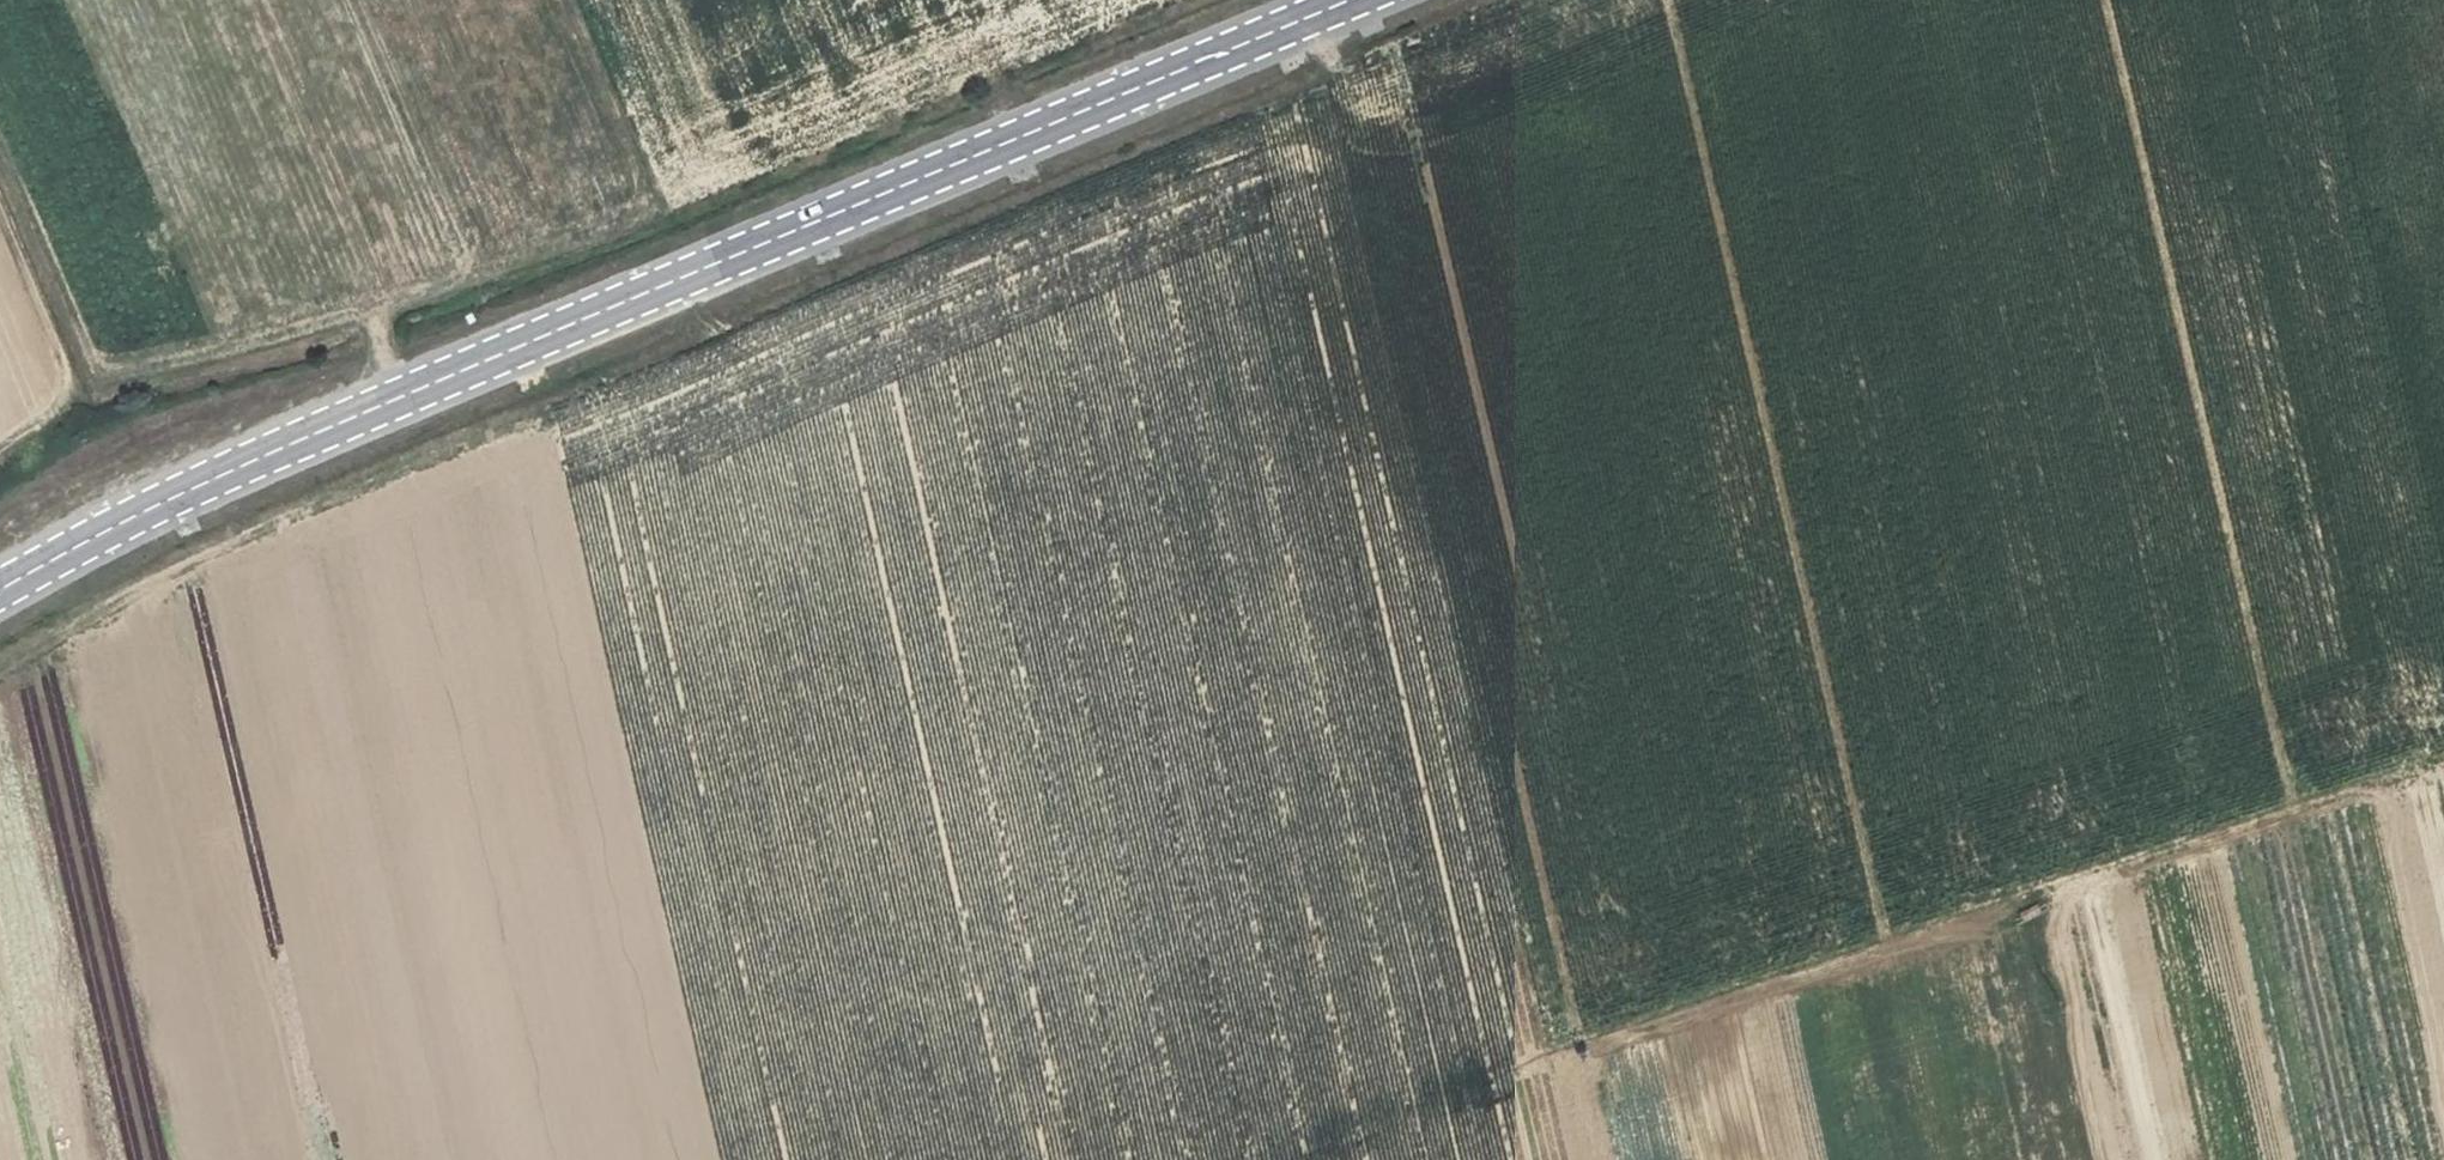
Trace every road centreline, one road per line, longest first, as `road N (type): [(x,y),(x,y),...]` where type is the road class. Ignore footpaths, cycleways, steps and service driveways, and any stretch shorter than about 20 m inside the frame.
road 1 (secondary): [(1356,0),(325,431),(0,591)]

